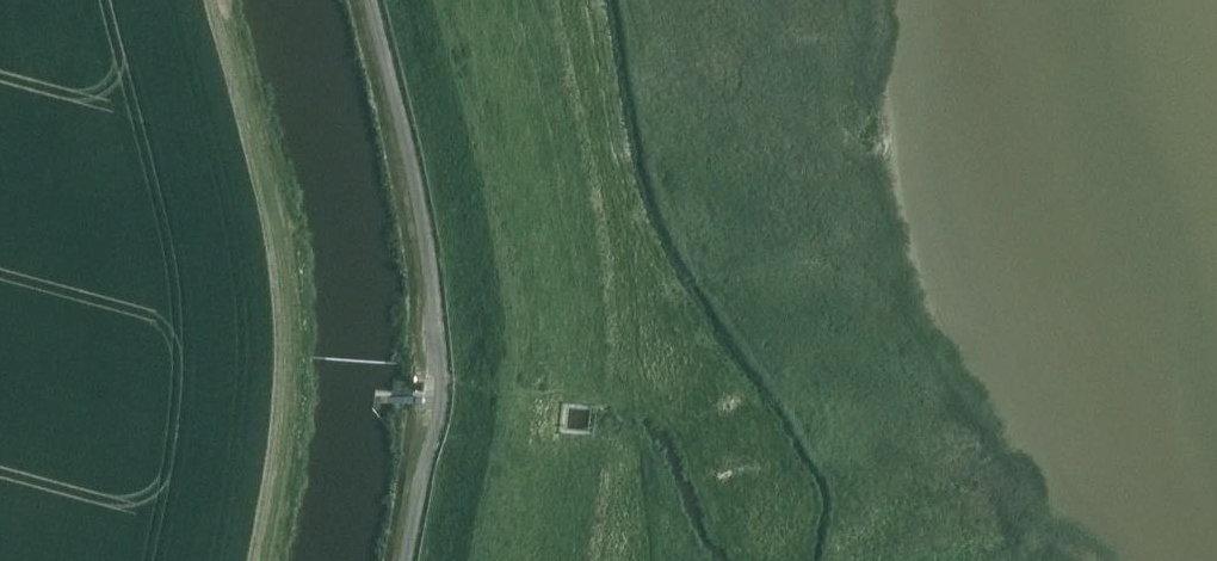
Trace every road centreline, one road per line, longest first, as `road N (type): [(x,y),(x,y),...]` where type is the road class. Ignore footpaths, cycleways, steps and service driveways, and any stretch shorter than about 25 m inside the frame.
road 1 (unclassified): [(403,560),(438,398),(428,249),(372,0)]

